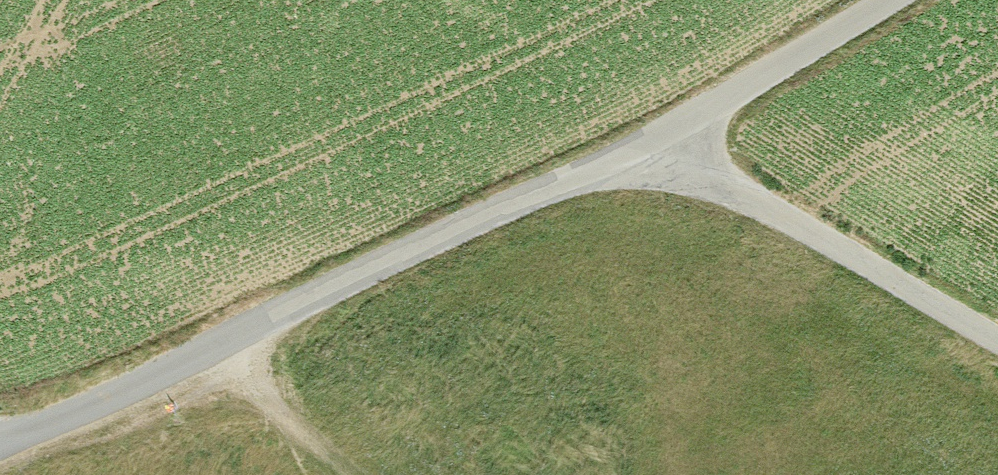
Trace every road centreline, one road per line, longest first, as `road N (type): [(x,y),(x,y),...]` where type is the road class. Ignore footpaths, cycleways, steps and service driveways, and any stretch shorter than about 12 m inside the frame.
road 1 (unclassified): [(0,447),(671,140)]
road 2 (unclassified): [(671,140),(997,328)]
road 3 (unclassified): [(671,140),(899,0)]
road 4 (track): [(240,339),(365,474)]

